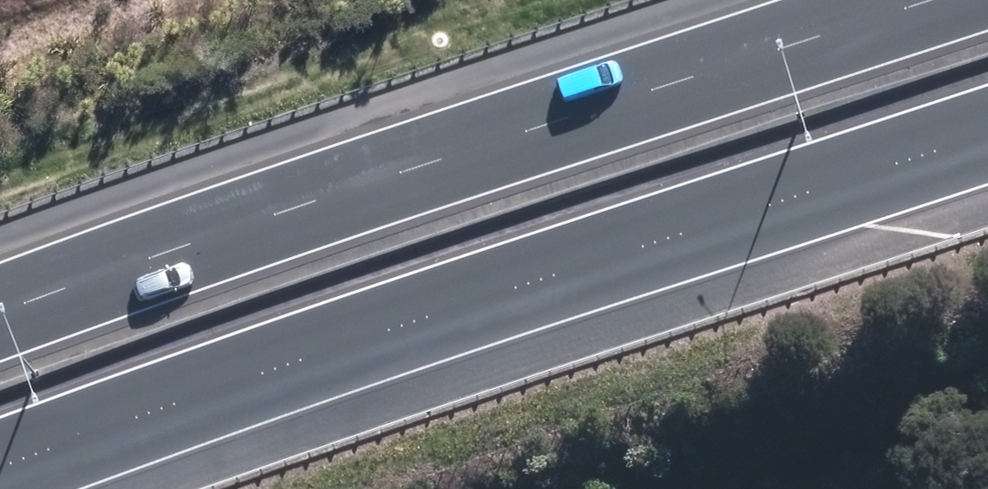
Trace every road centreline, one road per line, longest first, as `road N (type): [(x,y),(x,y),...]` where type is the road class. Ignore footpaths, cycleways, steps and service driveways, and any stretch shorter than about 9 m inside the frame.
road 1 (motorway): [(987,142),(307,373),(1,488)]
road 2 (motorway): [(0,330),(194,255),(961,0)]

